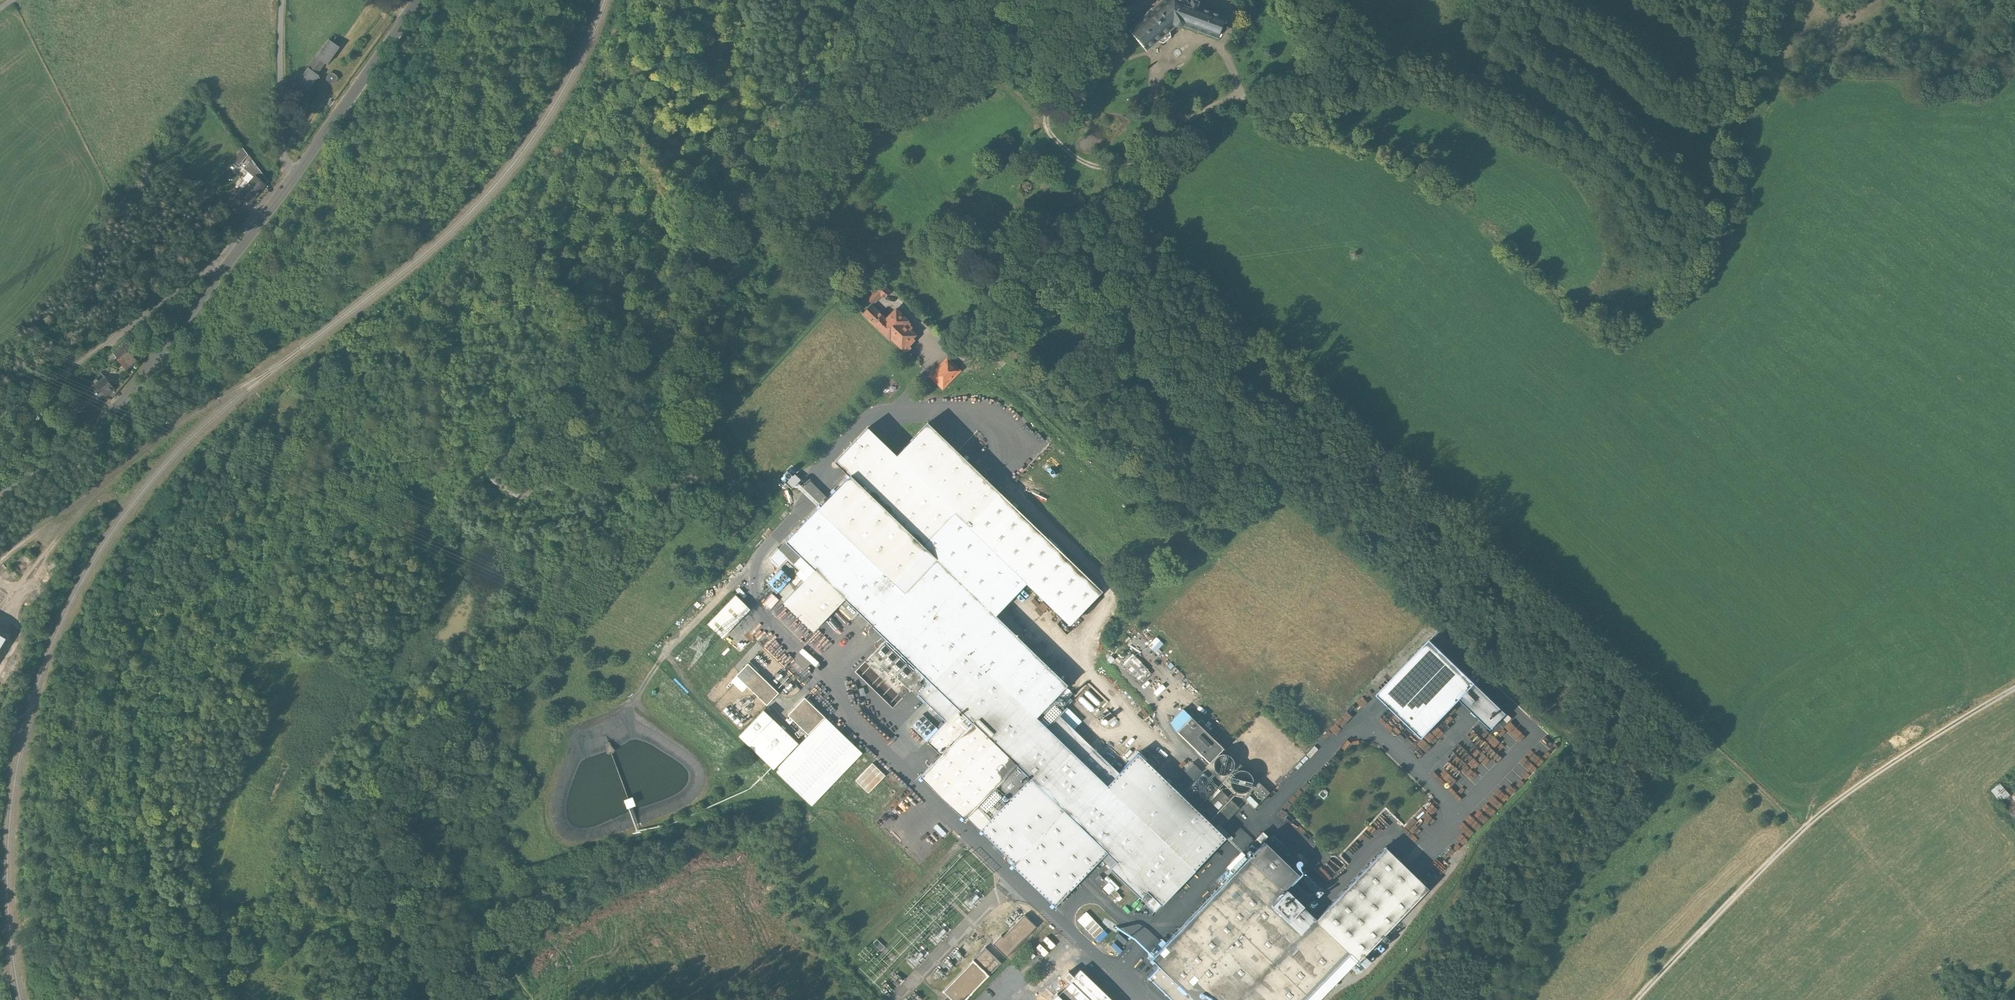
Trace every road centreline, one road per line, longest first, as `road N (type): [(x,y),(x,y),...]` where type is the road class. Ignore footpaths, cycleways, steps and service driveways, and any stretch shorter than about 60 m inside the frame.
road 1 (unclassified): [(423,0),(297,177),(105,420),(0,491)]
road 2 (track): [(756,568),(665,654),(635,698),(565,738),(546,803),(558,839),(597,842),(710,791),(709,760),(636,703)]
road 3 (track): [(1638,999),(1840,798),(2014,688)]
road 4 (track): [(297,177),(282,155),(282,0)]

